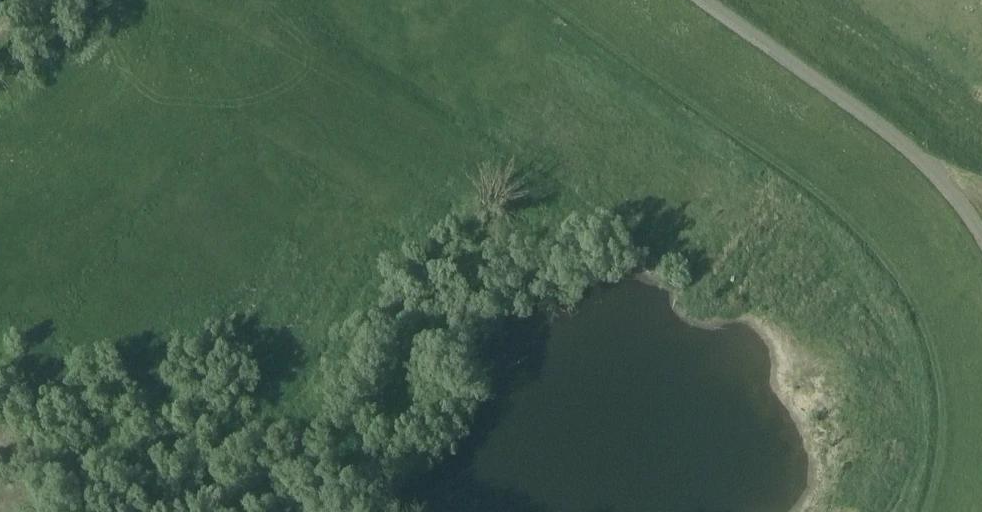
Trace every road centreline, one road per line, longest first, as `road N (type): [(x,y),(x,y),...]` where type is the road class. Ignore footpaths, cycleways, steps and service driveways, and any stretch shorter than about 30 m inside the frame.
road 1 (unclassified): [(981,238),(903,144),(703,0)]

